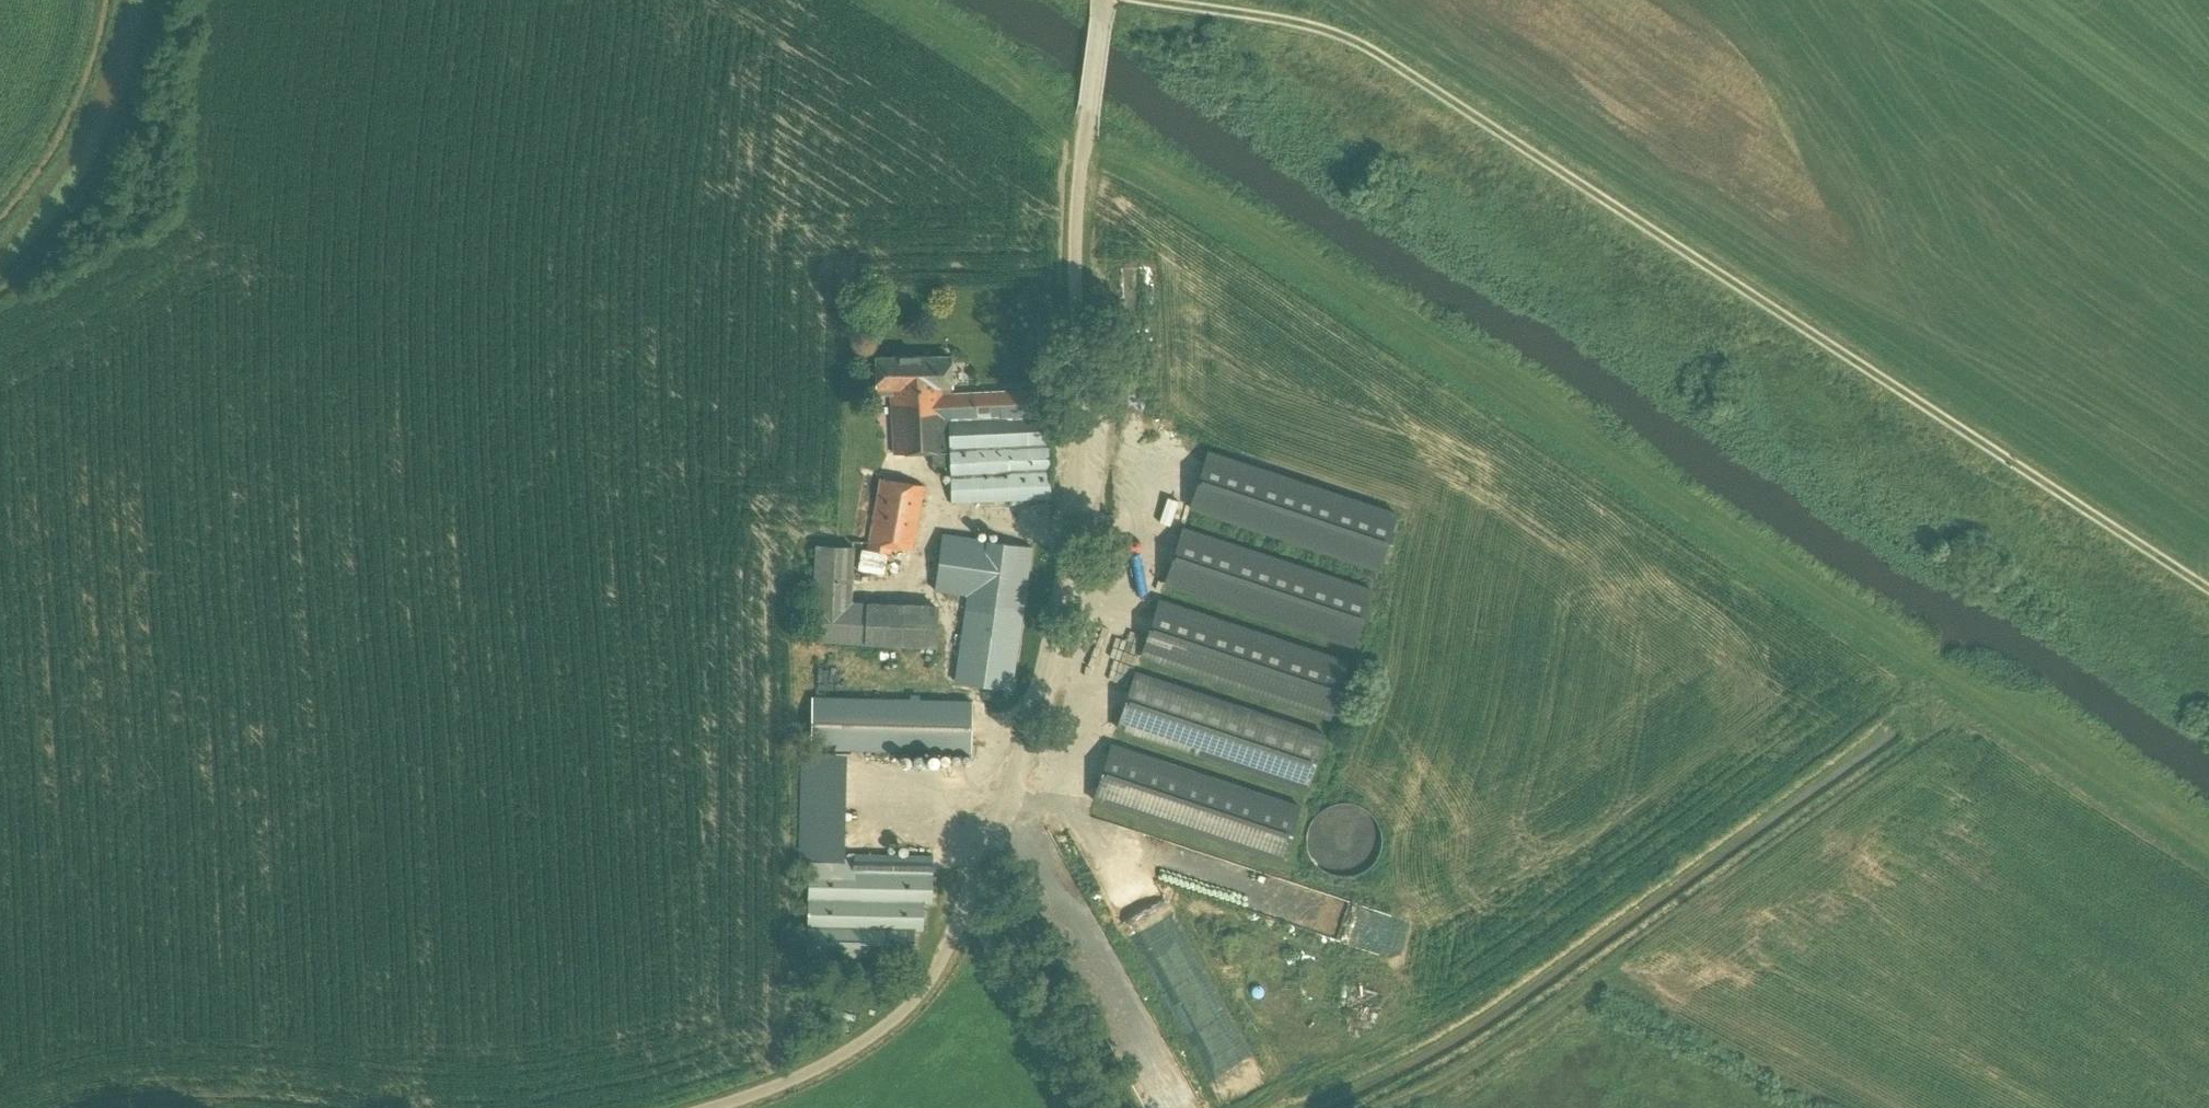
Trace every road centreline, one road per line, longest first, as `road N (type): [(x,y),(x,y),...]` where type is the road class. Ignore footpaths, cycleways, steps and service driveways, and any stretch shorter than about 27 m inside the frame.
road 1 (unclassified): [(730,1107),(811,1081),(922,990),(965,912),(1011,785),(1068,505),(1088,130),(1104,0)]
road 2 (track): [(1134,0),(1297,22),(1356,41),(2208,589)]

